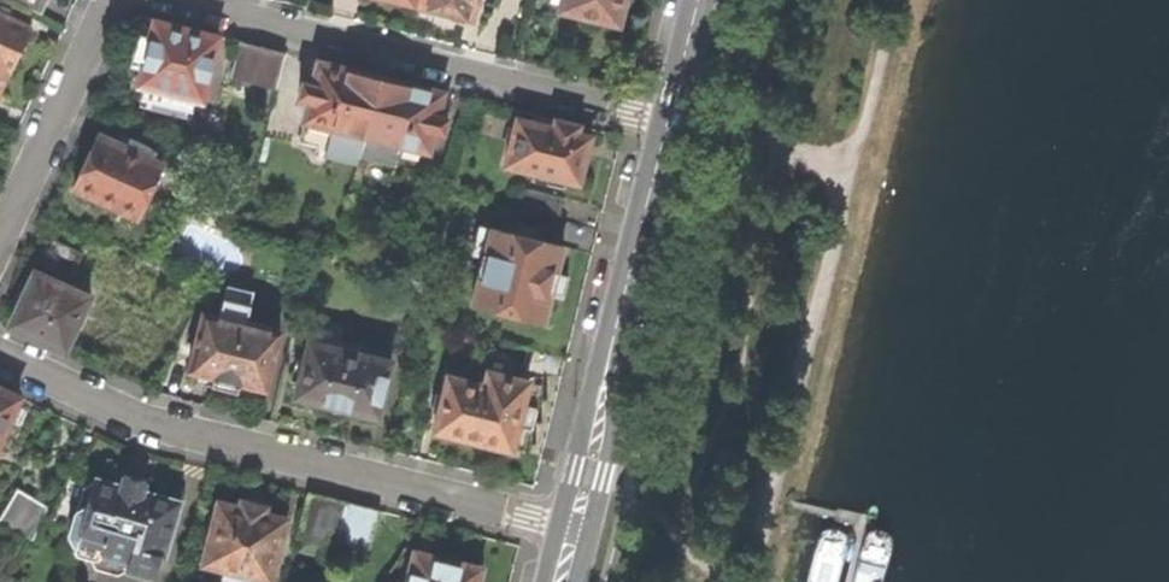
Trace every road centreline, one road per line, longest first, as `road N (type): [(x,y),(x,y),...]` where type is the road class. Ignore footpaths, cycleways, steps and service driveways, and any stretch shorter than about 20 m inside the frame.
road 1 (residential): [(579,531),(182,429),(0,353)]
road 2 (residential): [(195,0),(674,120)]
road 3 (secondary): [(579,531),(674,120)]
road 4 (residential): [(115,0),(0,248)]
road 5 (secondary): [(674,120),(704,0)]

